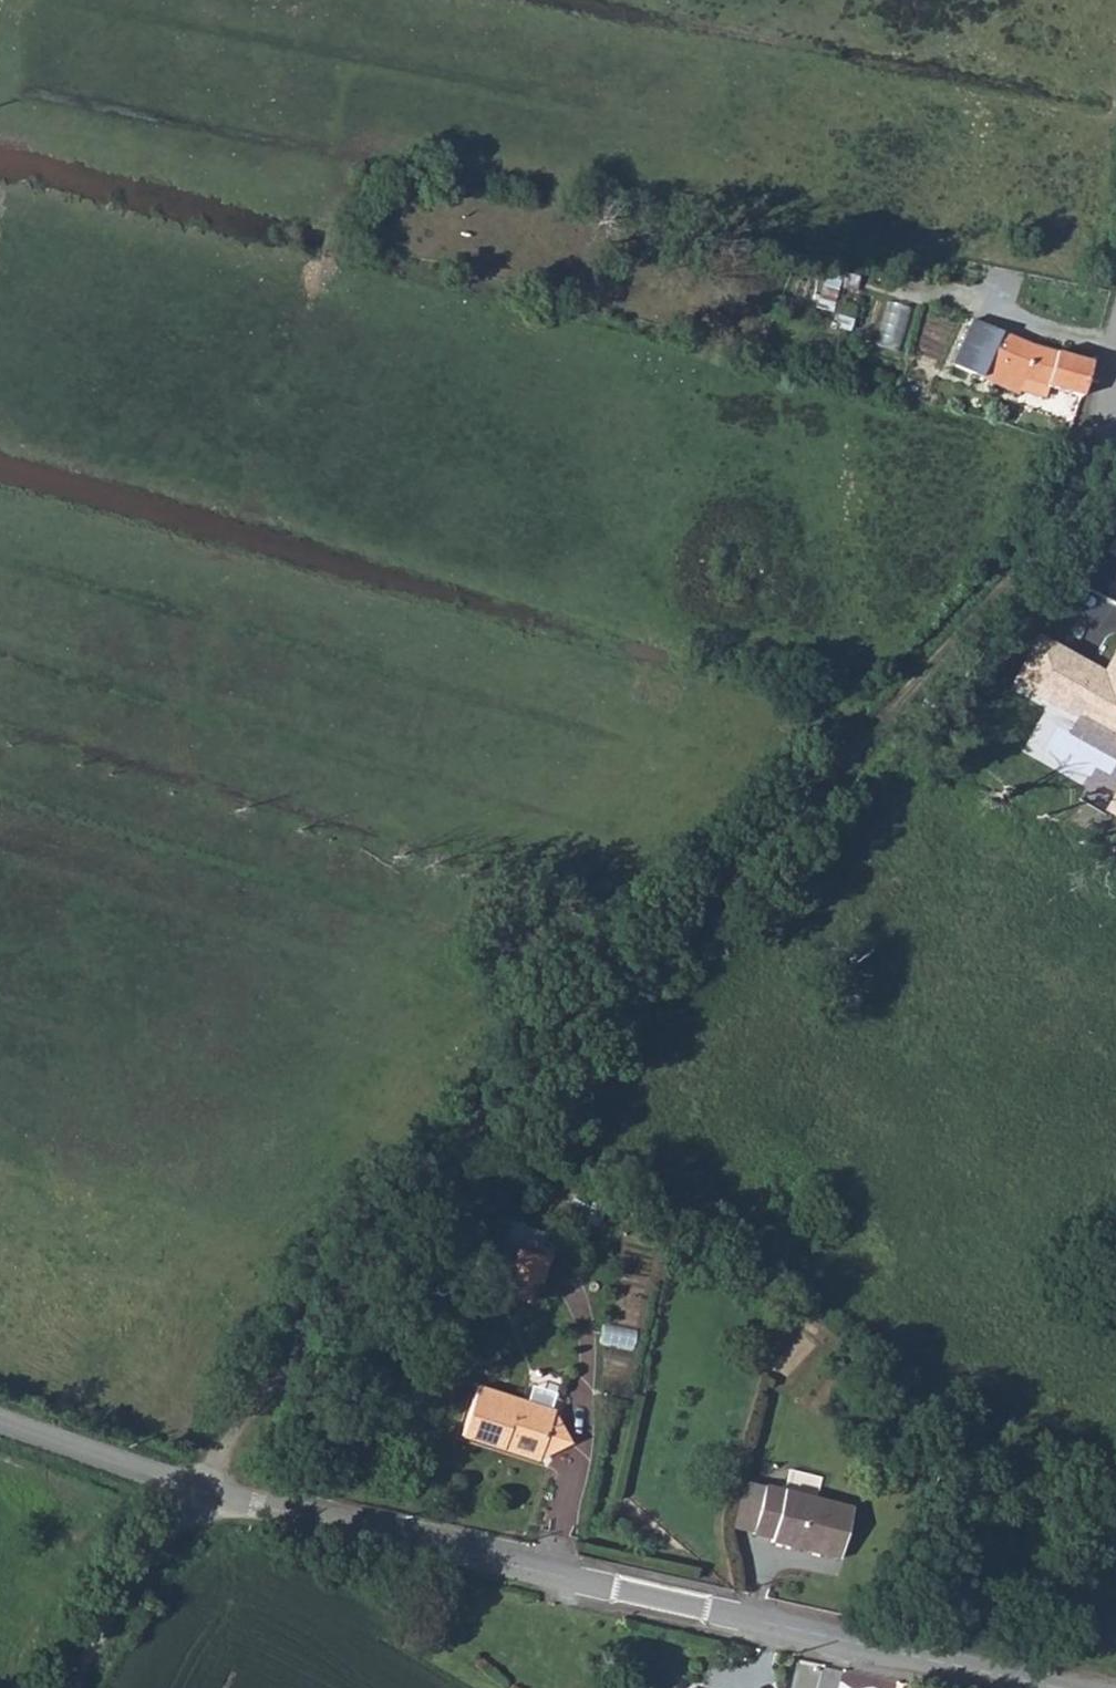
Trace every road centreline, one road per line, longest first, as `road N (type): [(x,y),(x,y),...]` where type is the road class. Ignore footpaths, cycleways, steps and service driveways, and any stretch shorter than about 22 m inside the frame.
road 1 (track): [(1111,402),(975,625),(701,907),(360,1237),(188,1484),(76,1687)]
road 2 (tertiary): [(1041,1687),(395,1539),(188,1484),(0,1421)]

